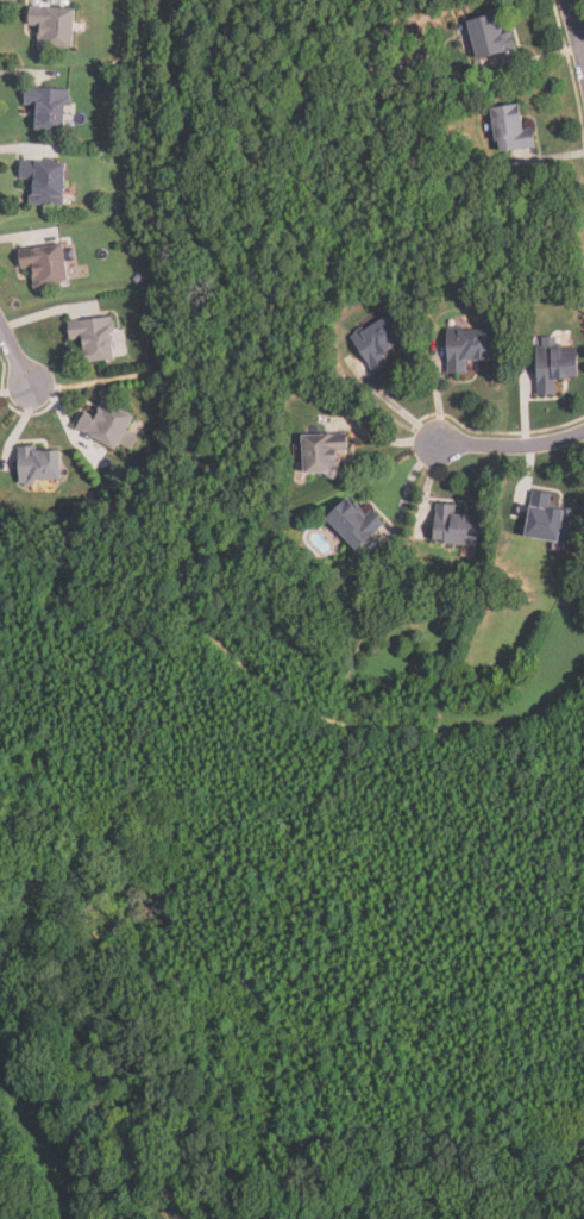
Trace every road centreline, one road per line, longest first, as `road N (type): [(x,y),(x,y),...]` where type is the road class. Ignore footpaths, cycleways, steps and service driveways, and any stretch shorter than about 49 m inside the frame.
road 1 (residential): [(583,432),(521,446),(438,446)]

